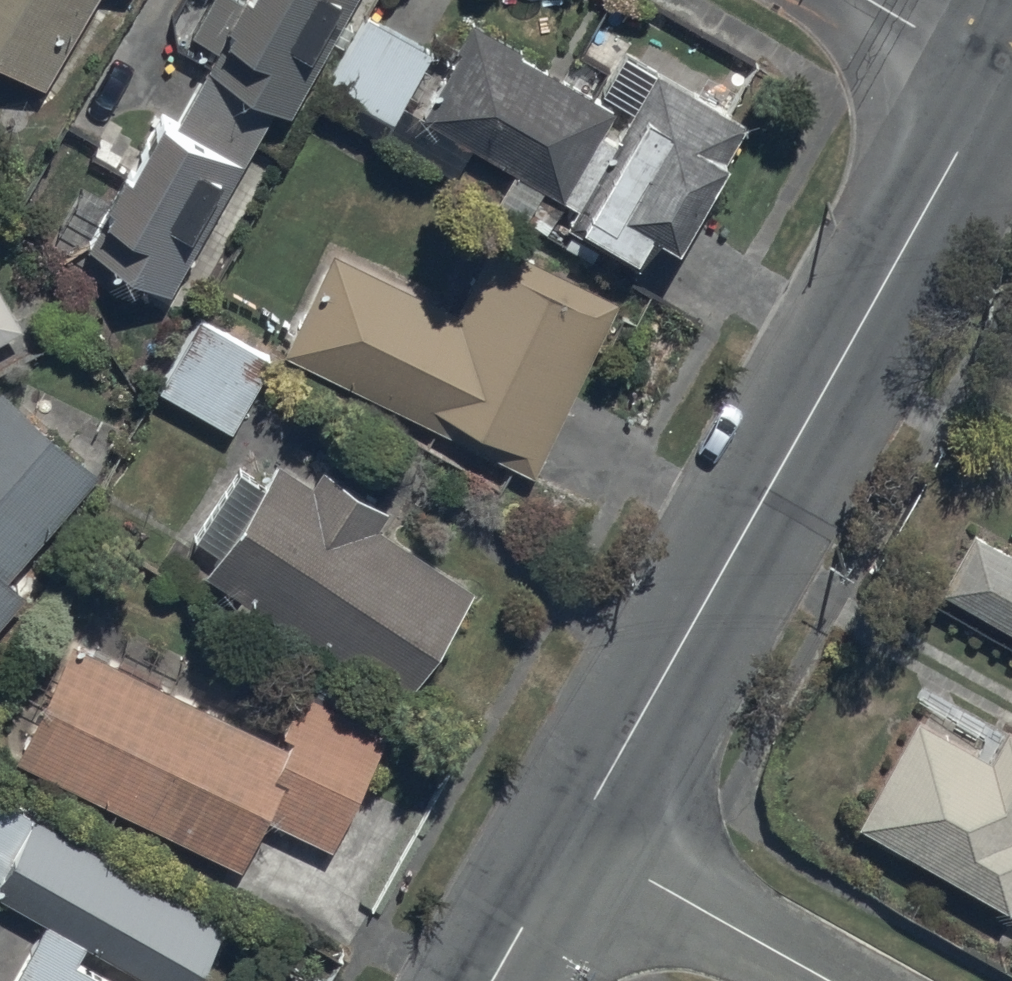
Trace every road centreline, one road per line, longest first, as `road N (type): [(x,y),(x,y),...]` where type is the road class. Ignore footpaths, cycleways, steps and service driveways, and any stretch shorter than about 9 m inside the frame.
road 1 (tertiary): [(998,80),(578,845)]
road 2 (residential): [(819,980),(578,845)]
road 3 (residential): [(998,80),(863,0)]
road 4 (tertiary): [(578,845),(499,980)]

